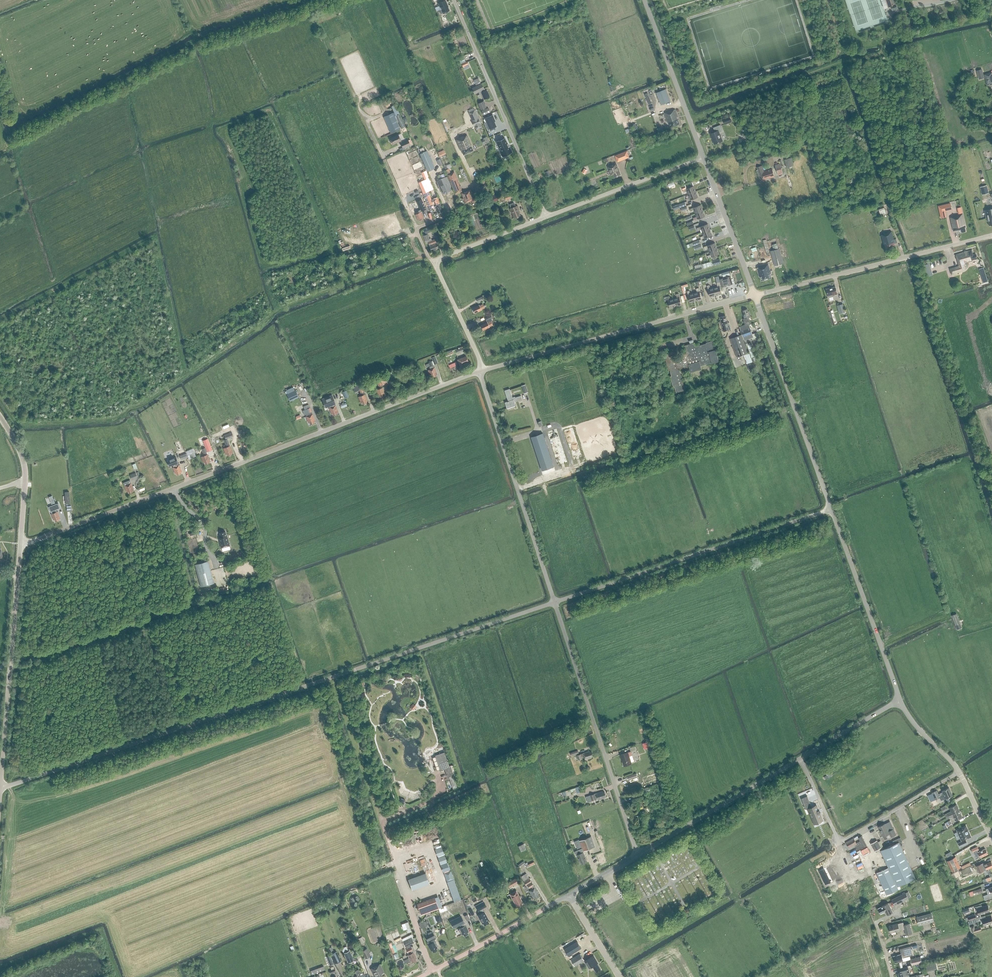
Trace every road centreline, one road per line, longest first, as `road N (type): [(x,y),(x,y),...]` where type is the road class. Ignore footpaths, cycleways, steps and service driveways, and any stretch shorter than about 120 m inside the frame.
road 1 (unclassified): [(1,791),(555,602)]
road 2 (unclassified): [(22,544),(479,371)]
road 3 (unclassified): [(637,855),(900,699)]
road 4 (unclassified): [(555,602),(832,509)]
road 5 (unclassified): [(482,370),(755,298)]
road 6 (unclassified): [(637,855),(555,602)]
road 7 (unclassified): [(1,791),(22,544)]
road 8 (unclassified): [(755,298),(991,236)]
road 9 (unclassified): [(555,602),(479,371)]
road 10 (track): [(653,0),(700,105),(813,63),(814,56)]
road 11 (unclassified): [(482,370),(433,261),(546,217)]
road 12 (unclassified): [(546,217),(454,0)]
road 13 (unclassified): [(832,509),(755,298)]
road 14 (unclassified): [(900,699),(832,509)]
road 15 (track): [(737,101),(757,155),(812,138),(838,213)]
road 16 (unclassified): [(419,976),(569,895)]
road 17 (unclassified): [(546,217),(704,157)]
road 18 (unclassified): [(704,157),(644,0)]
road 19 (unclassified): [(991,839),(958,771),(900,699)]
road 20 (track): [(847,62),(896,211)]
road 21 (track): [(583,13),(487,47),(467,0)]
road 22 (unclassified): [(755,298),(704,157)]
road 23 (unclassified): [(22,544),(27,473),(0,418)]

